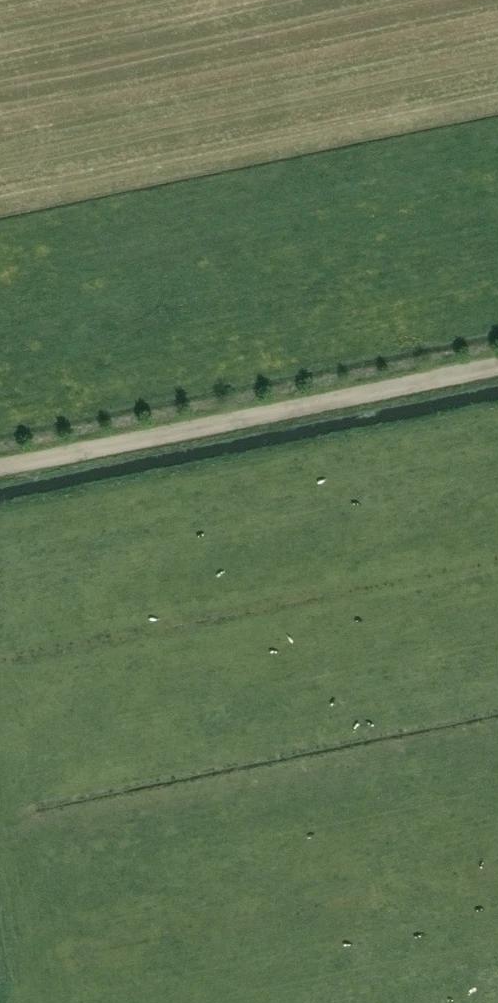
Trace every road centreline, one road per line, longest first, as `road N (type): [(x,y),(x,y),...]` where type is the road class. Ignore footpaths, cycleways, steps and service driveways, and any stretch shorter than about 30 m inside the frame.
road 1 (track): [(497,366),(0,466)]

